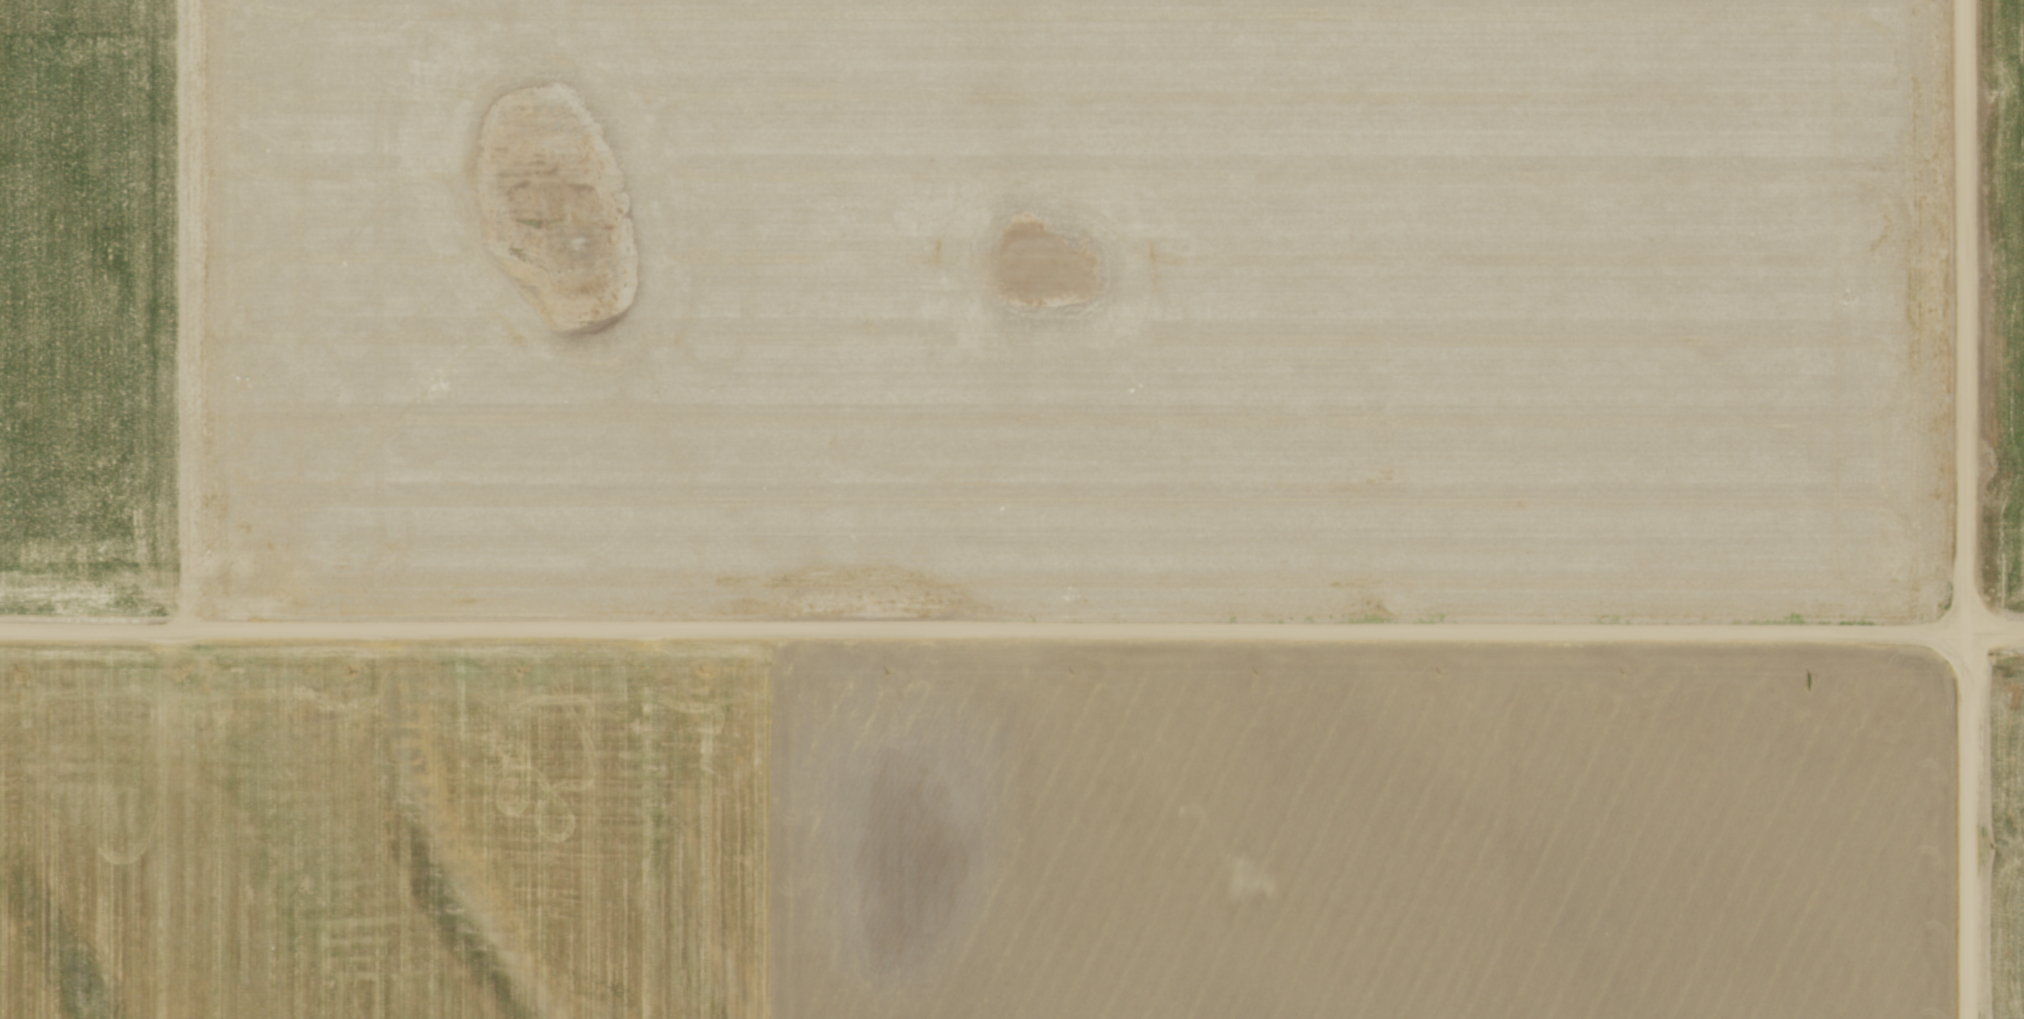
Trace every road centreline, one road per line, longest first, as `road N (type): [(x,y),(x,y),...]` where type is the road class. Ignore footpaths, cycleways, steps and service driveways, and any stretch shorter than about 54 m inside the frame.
road 1 (tertiary): [(0,632),(2023,636)]
road 2 (residential): [(1968,636),(1964,0)]
road 3 (tertiary): [(1967,1018),(1968,636)]

